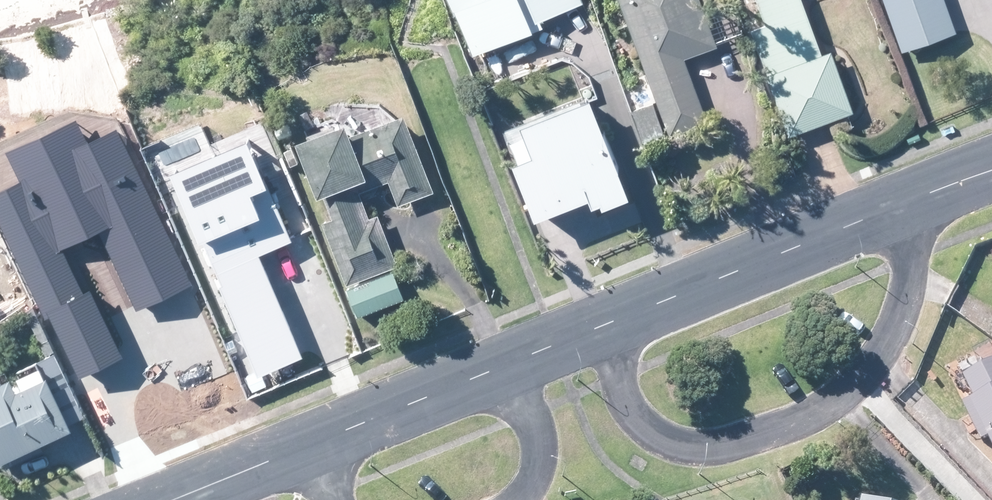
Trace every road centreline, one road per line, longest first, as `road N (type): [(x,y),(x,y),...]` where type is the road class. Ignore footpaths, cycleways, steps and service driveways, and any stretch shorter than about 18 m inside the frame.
road 1 (residential): [(614,326),(624,409),(646,437),(697,454),(764,439),(834,407),(888,353),(909,286),(894,210)]
road 2 (tertiary): [(894,210),(614,326)]
road 3 (tertiary): [(502,369),(310,450)]
road 4 (residential): [(526,499),(543,449),(534,415),(502,369)]
road 5 (tertiary): [(310,450),(176,499)]
road 6 (tertiary): [(614,326),(502,369)]

